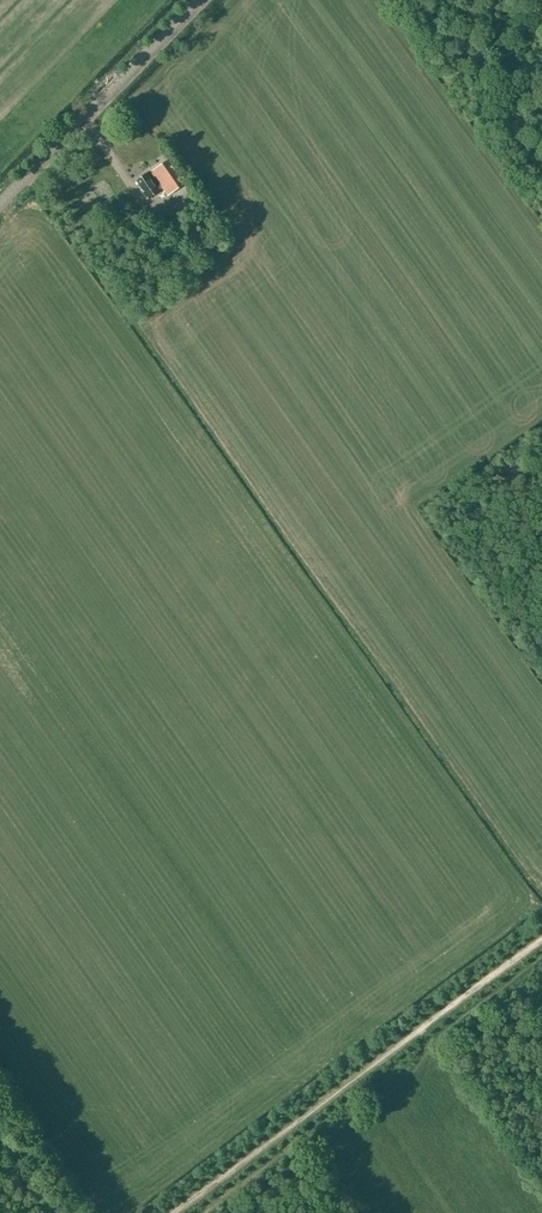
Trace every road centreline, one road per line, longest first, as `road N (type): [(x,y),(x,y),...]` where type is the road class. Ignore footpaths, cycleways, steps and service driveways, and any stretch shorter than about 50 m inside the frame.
road 1 (track): [(173,1212),(541,938)]
road 2 (track): [(541,956),(441,1032),(406,1080),(343,1130),(297,1139),(198,1212)]
road 3 (tertiary): [(0,207),(199,0)]
road 4 (track): [(78,1212),(0,1102)]

